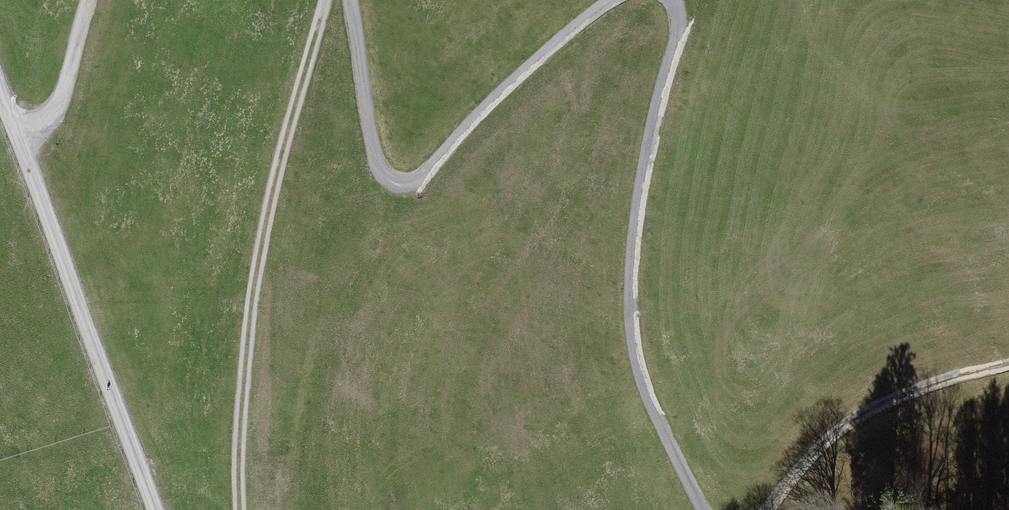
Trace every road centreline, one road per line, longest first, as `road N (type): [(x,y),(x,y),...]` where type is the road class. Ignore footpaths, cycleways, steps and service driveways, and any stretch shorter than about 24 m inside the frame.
road 1 (track): [(707,509),(654,409),(633,317),(652,178),(690,33),(679,0)]
road 2 (track): [(245,509),(262,211),(331,0)]
road 3 (track): [(606,0),(579,16),(405,189),(388,160),(360,0)]
road 4 (track): [(158,509),(0,89)]
road 5 (track): [(1008,367),(914,394),(828,436),(766,509)]
road 6 (track): [(92,0),(23,150)]

